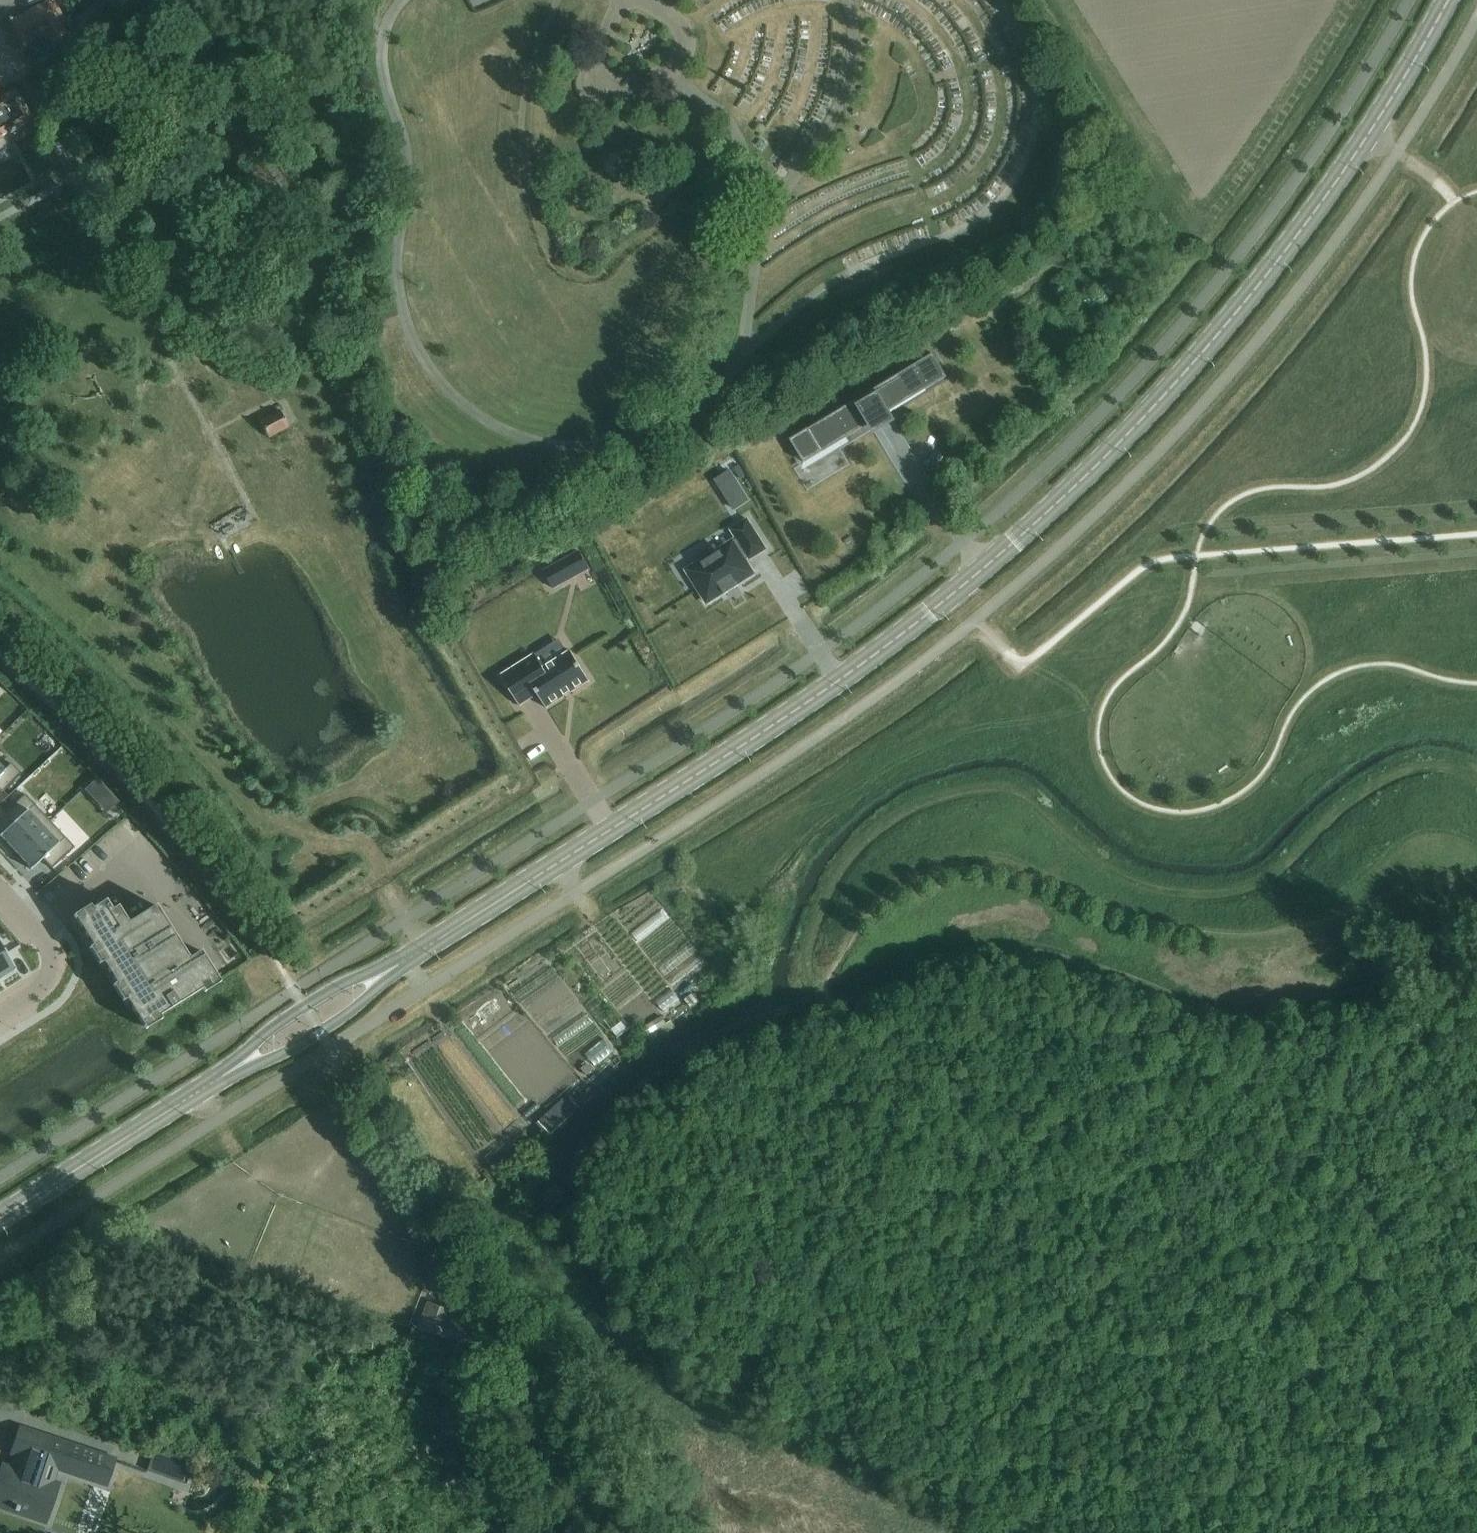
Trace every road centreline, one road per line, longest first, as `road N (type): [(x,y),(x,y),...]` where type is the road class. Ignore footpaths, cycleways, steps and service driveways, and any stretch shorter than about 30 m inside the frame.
road 1 (secondary): [(0,1220),(917,624),(1097,467),(1216,337),(1369,136),(1450,0)]
road 2 (residential): [(0,1010),(40,984),(51,964),(0,893)]

